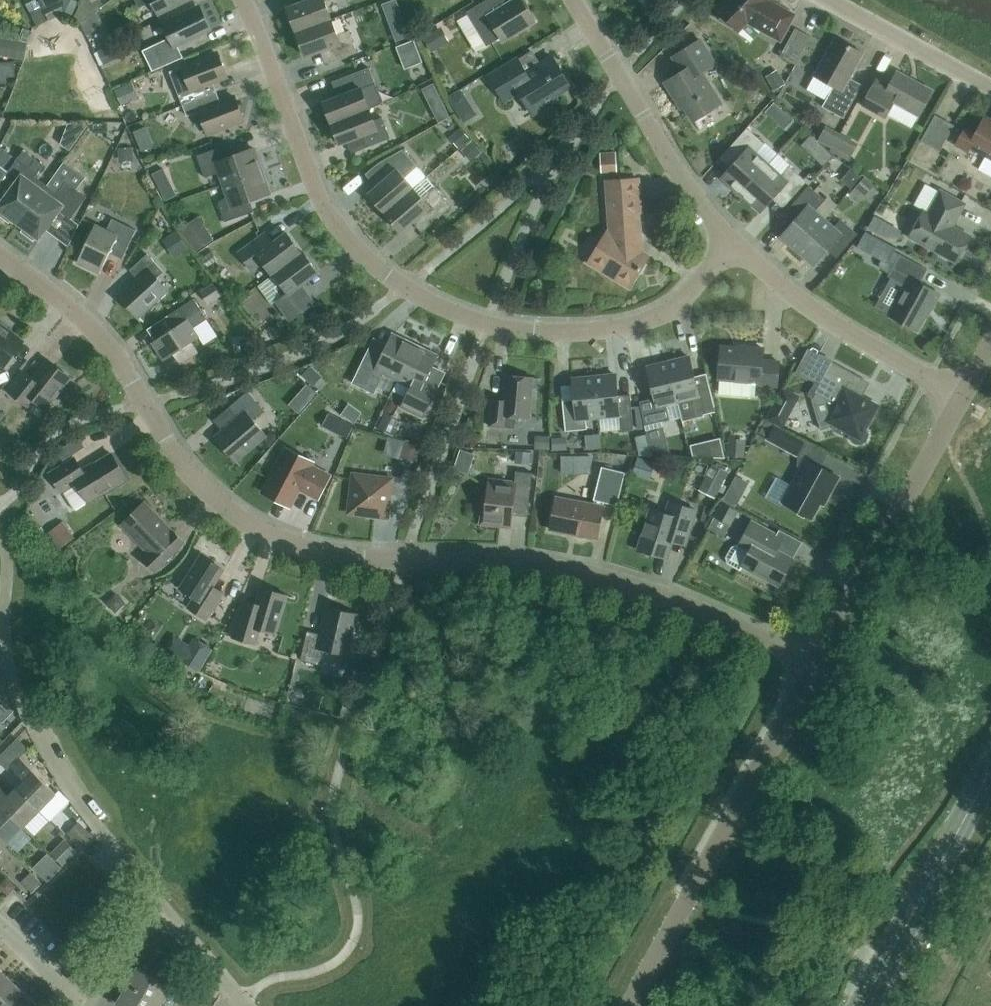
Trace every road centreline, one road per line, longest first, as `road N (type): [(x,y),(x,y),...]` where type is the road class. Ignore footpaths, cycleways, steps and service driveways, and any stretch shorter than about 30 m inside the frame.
road 1 (residential): [(815,664),(617,581),(495,561),(349,557),(250,524),(179,459),(93,328),(0,252)]
road 2 (residential): [(735,246),(679,300),(607,329),(485,325),(427,303),(353,245),(325,206),(241,0)]
road 3 (unclassified): [(632,1005),(815,664)]
road 4 (unclassified): [(815,664),(961,392)]
road 5 (residential): [(735,246),(575,0)]
road 6 (residential): [(961,392),(840,328),(735,246)]
road 7 (tertiary): [(861,1005),(990,771)]
road 8 (residential): [(990,88),(831,0)]
road 9 (residential): [(248,1005),(182,931),(156,920)]

